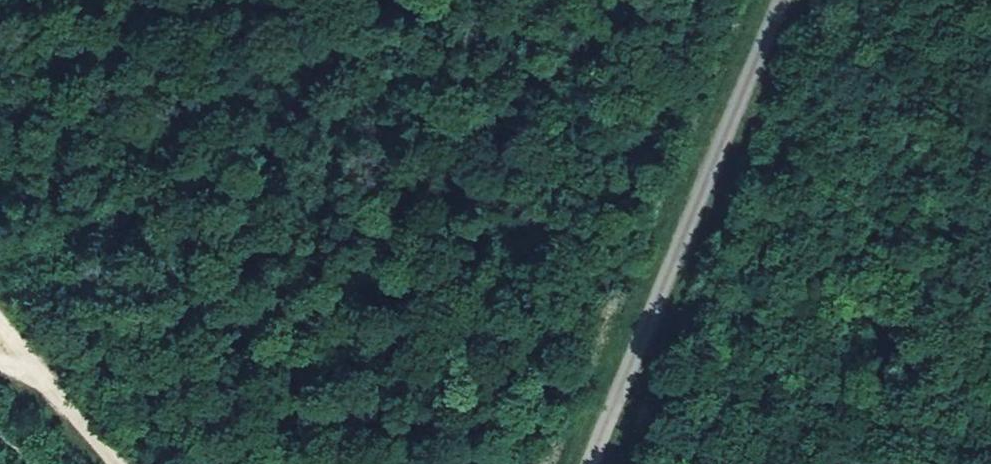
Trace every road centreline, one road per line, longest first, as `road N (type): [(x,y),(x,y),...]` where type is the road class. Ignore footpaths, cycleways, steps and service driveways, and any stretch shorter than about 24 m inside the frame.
road 1 (unclassified): [(789,0),(595,463)]

